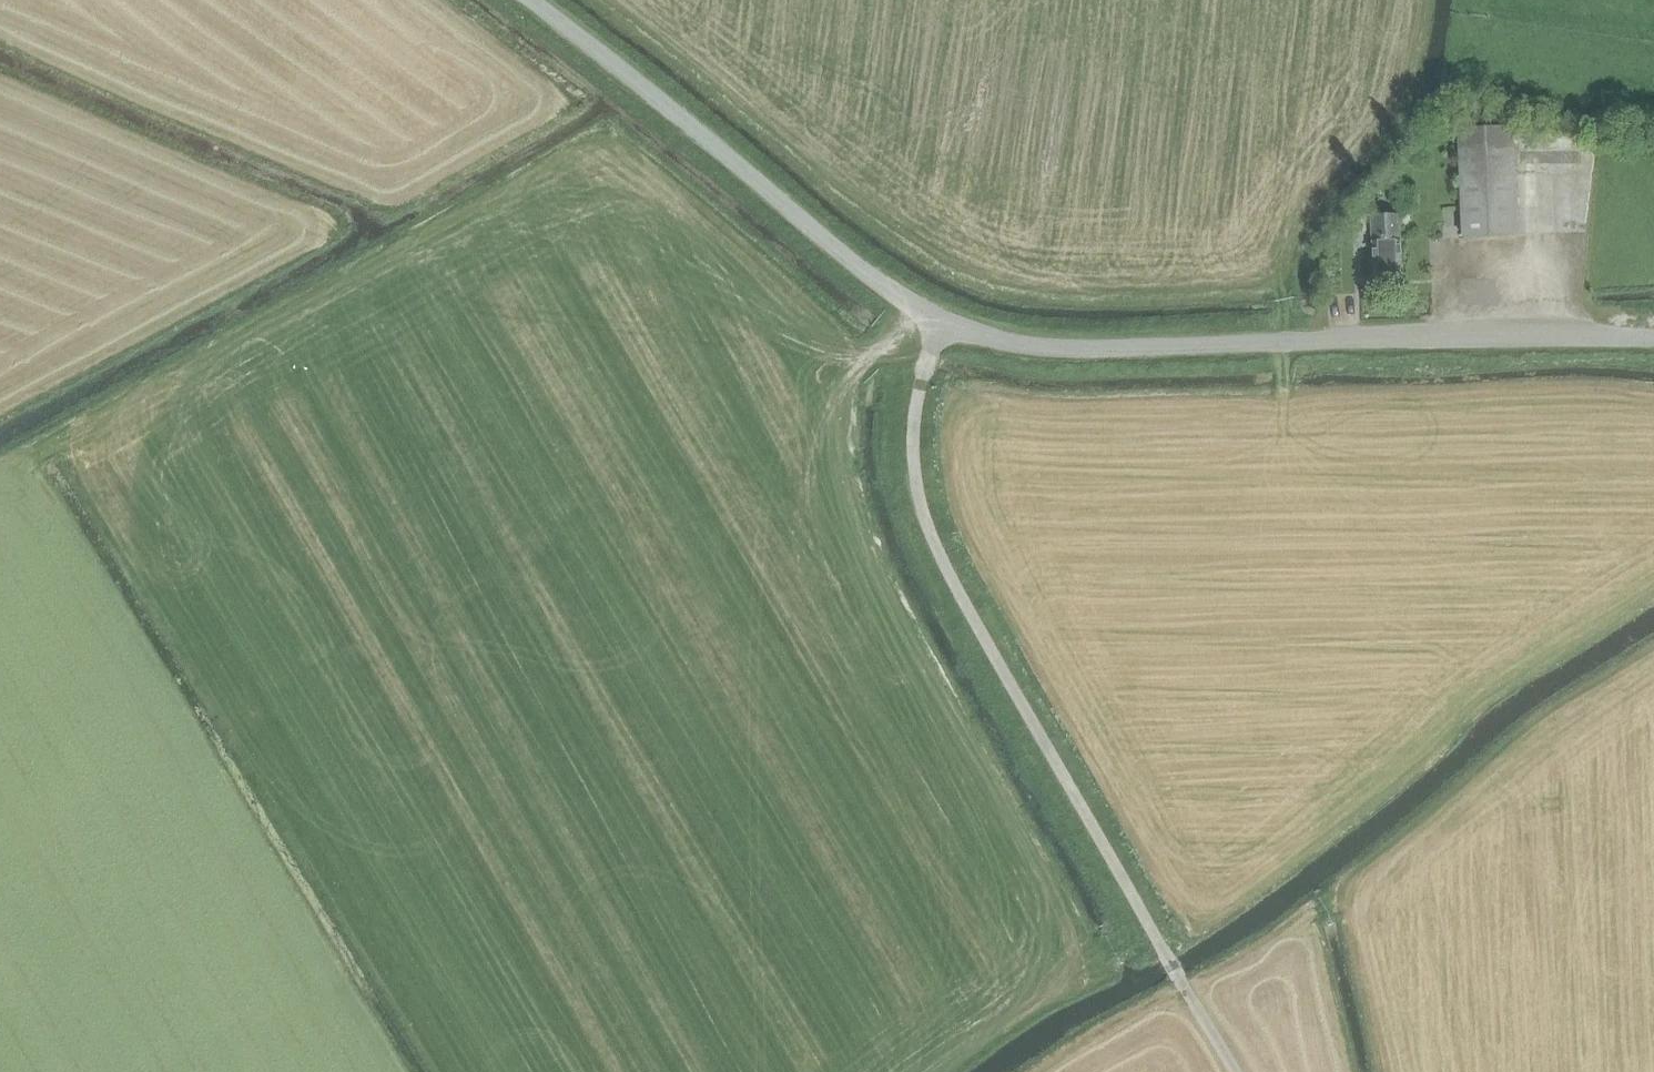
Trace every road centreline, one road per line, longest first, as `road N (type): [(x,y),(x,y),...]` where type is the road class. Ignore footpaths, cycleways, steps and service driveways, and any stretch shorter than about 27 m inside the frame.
road 1 (unclassified): [(1653,338),(1070,349),(977,337),(889,291),(530,0)]

